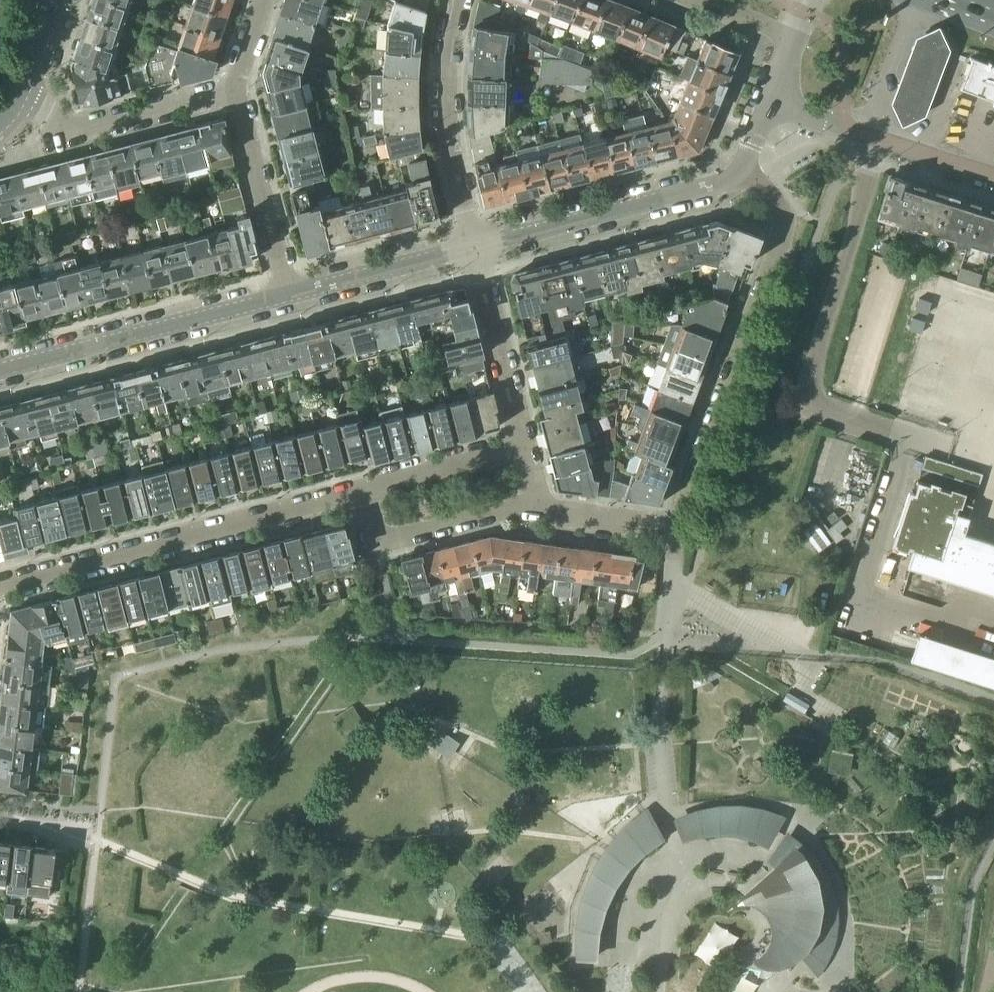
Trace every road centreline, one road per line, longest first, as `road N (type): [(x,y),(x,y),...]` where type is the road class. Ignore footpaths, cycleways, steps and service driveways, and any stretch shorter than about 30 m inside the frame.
road 1 (residential): [(541,505),(653,529),(679,523),(784,227),(781,209),(742,166)]
road 2 (residential): [(0,585),(364,492)]
road 3 (residential): [(0,369),(289,292)]
road 4 (residential): [(476,243),(708,186),(742,166)]
road 5 (residential): [(476,243),(451,144),(446,62),(460,0)]
road 6 (residential): [(993,174),(771,100)]
road 7 (residential): [(18,98),(71,133),(236,92)]
road 8 (residential): [(364,492),(378,540),(541,505)]
road 9 (residential): [(526,447),(476,243)]
road 10 (residential): [(289,292),(236,92)]
road 11 (residential): [(289,292),(476,243)]
road 12 (residential): [(364,492),(526,447)]

